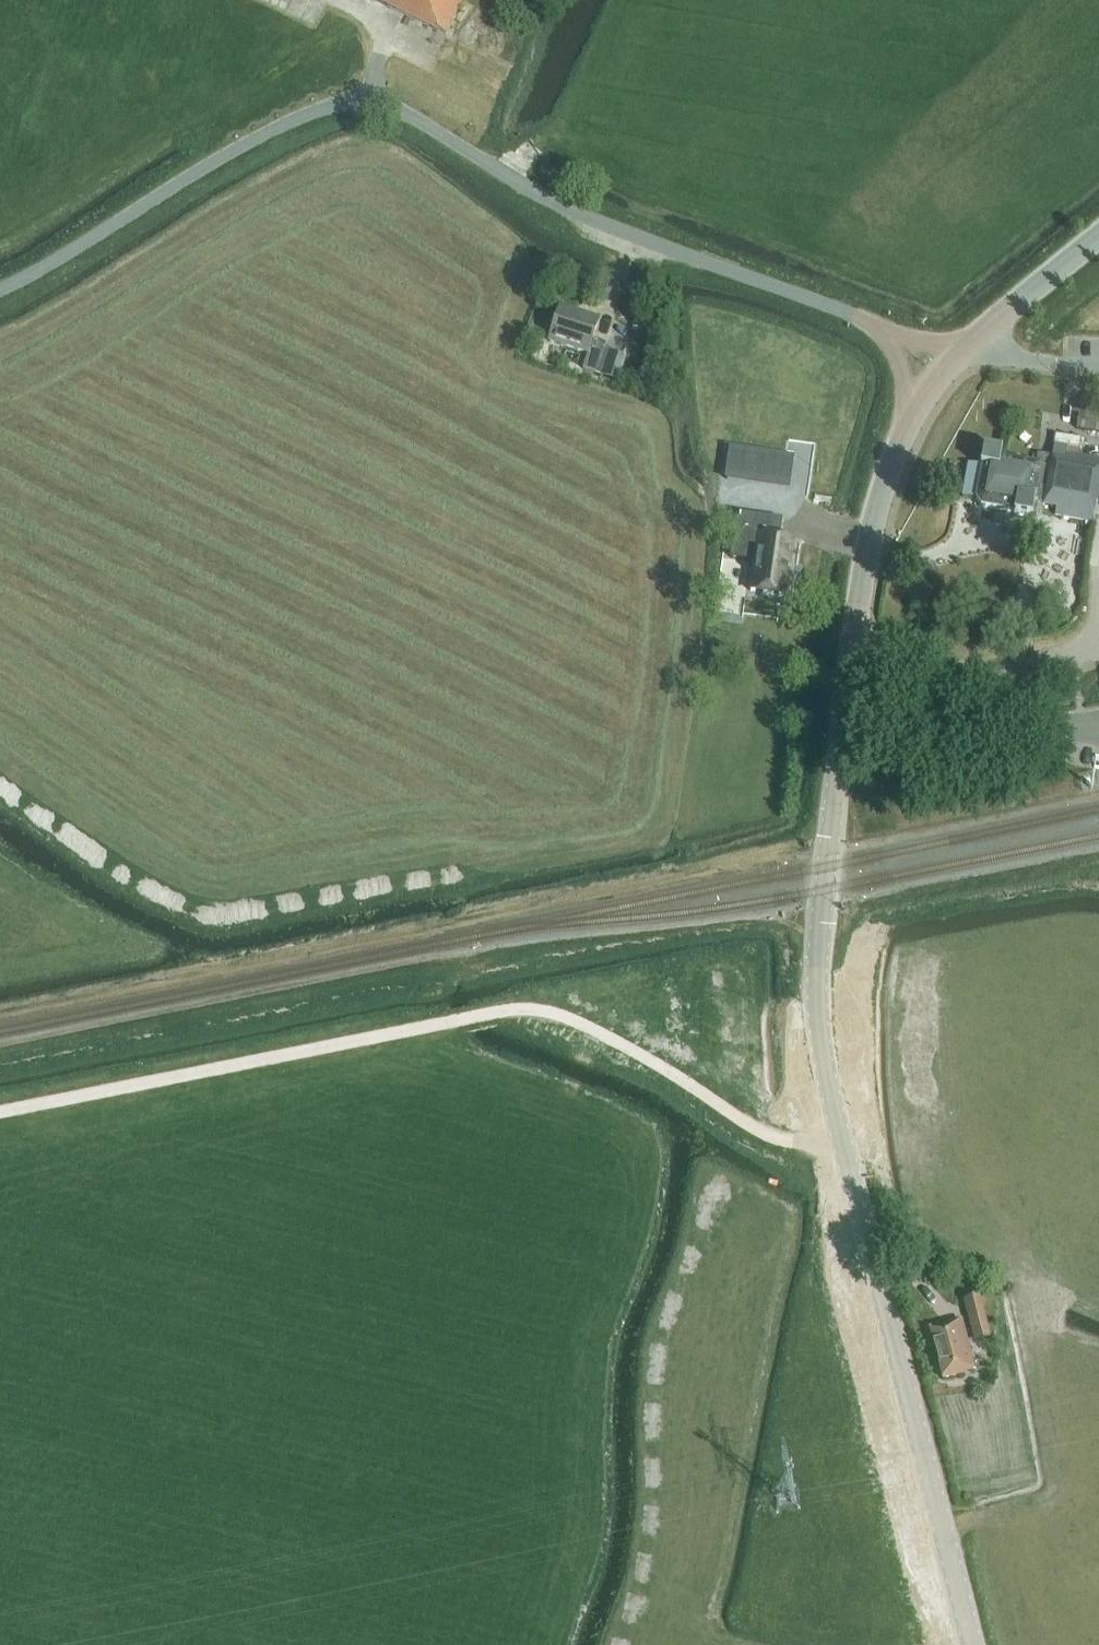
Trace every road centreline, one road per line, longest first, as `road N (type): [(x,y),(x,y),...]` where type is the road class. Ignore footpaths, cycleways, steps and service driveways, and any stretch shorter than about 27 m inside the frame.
road 1 (tertiary): [(972,1644),(832,1100),(821,997),(825,890),(871,535),(911,417)]
road 2 (unclassified): [(887,332),(584,215),(409,114),(372,102),(323,109),(274,130),(0,290)]
road 3 (tertiary): [(967,347),(1098,235)]
road 4 (unclassified): [(967,347),(1098,365)]

